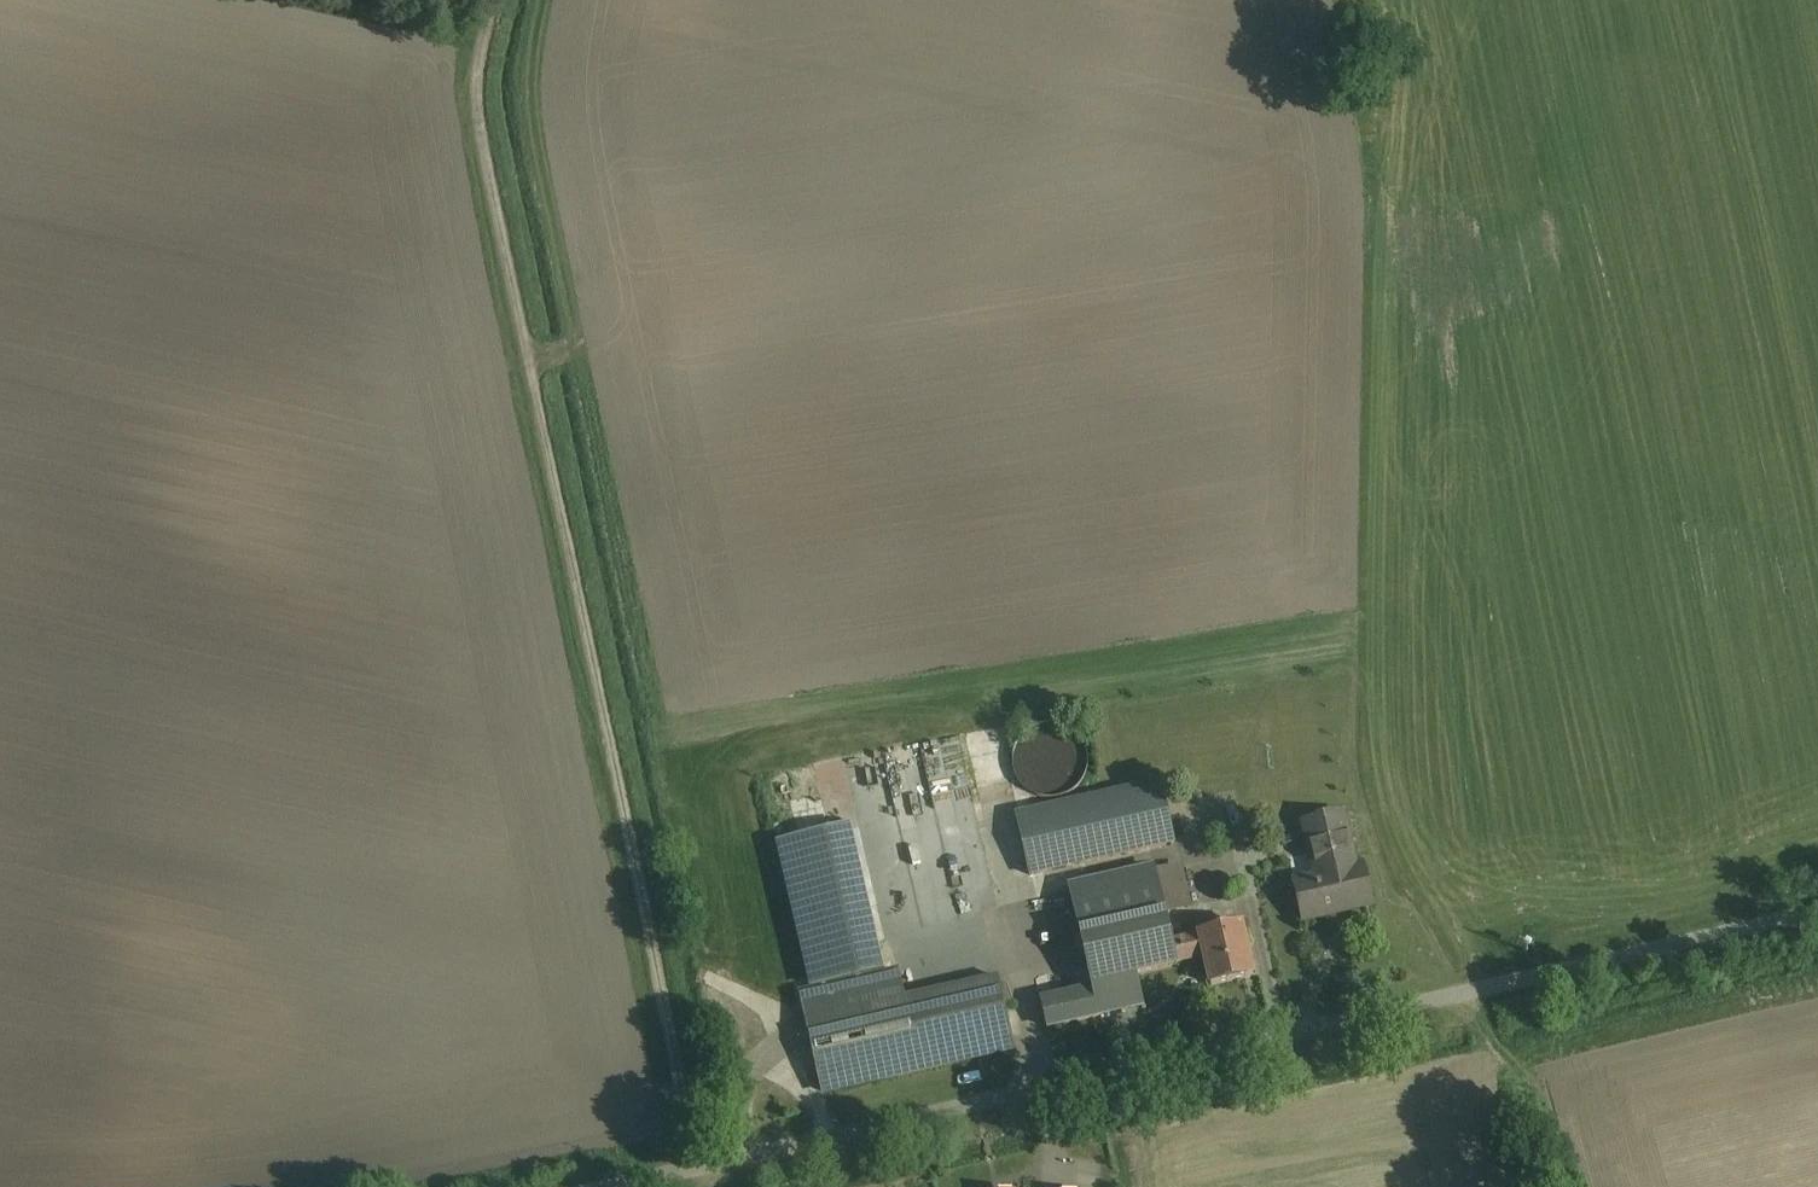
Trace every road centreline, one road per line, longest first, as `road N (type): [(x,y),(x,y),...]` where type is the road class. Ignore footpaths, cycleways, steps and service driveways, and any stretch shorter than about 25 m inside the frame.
road 1 (unclassified): [(1817,905),(549,1186)]
road 2 (track): [(713,1148),(496,134),(482,26),(488,0)]

